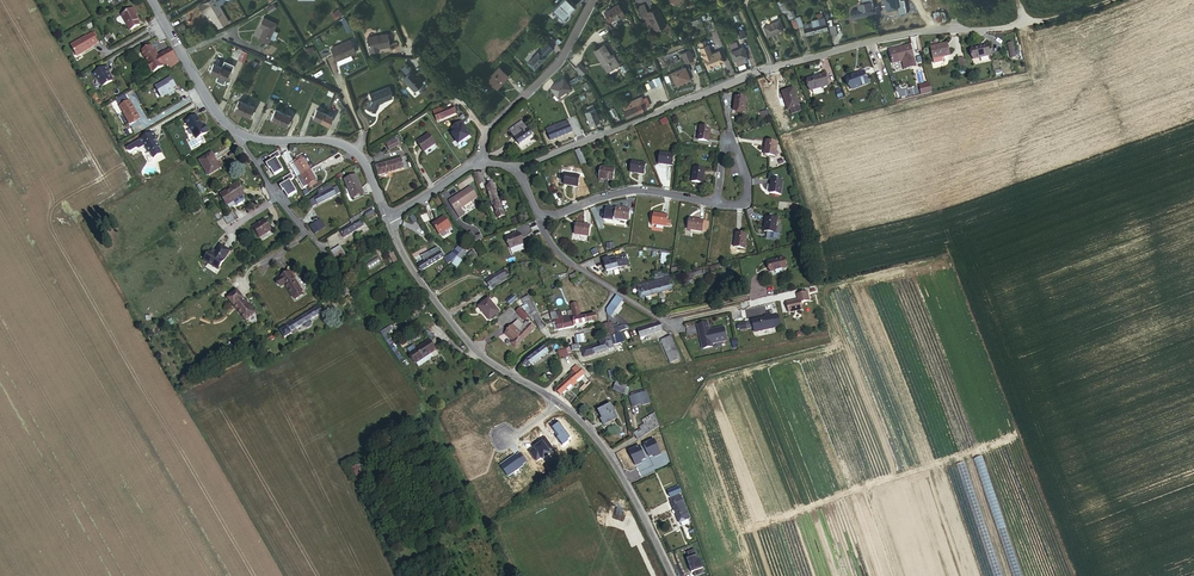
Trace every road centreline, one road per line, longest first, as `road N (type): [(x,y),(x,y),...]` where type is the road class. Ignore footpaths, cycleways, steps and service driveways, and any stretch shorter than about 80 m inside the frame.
road 1 (residential): [(513,169),(733,79),(877,38),(971,29)]
road 2 (unclassified): [(669,575),(612,461),(553,399)]
road 3 (unclassified): [(511,374),(454,328),(399,248),(387,216)]
road 4 (residential): [(387,216),(354,151),(339,142),(276,142),(233,129)]
road 5 (residential): [(342,283),(233,129)]
road 6 (residential): [(538,216),(631,191),(714,204)]
road 7 (residential): [(615,290),(667,321),(784,296)]
road 8 (residential): [(485,129),(560,59),(589,0)]
road 9 (residential): [(233,129),(150,0)]
road 10 (track): [(1108,0),(1039,22),(971,29)]
road 11 (residential): [(511,374),(548,340),(599,322),(615,290)]
road 12 (residential): [(714,204),(745,201),(730,142),(719,186)]

